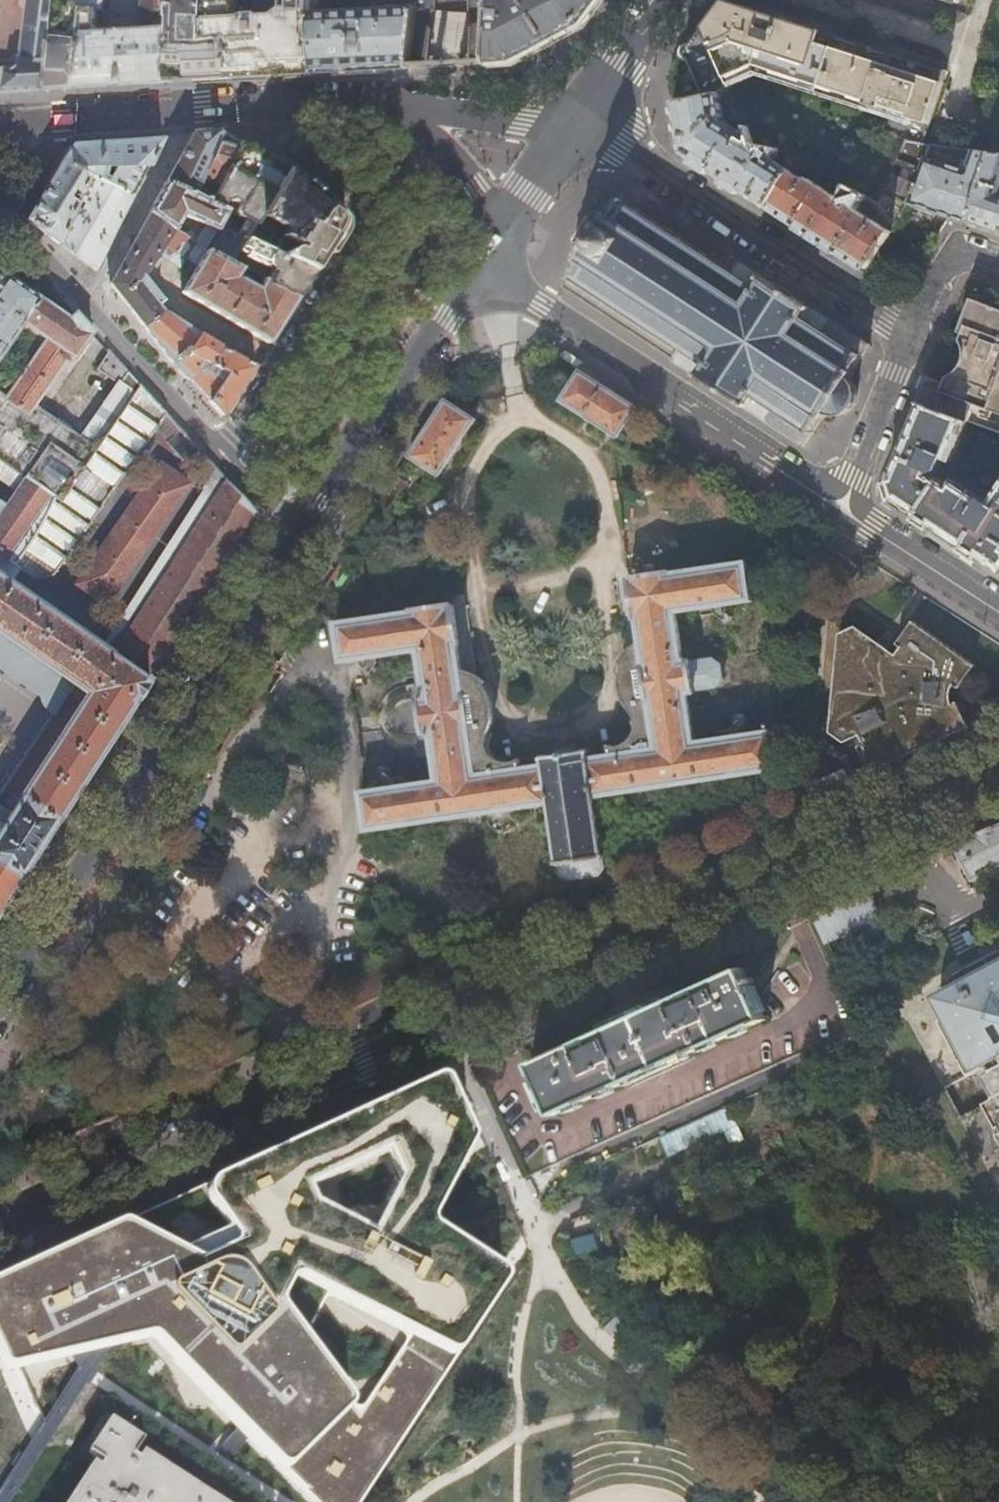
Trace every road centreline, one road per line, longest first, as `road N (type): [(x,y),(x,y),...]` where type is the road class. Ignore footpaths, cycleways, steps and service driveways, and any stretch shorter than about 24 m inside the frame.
road 1 (tertiary): [(998,768),(0,1225)]
road 2 (tertiary): [(302,537),(0,996)]
road 3 (residential): [(236,106),(363,202),(368,221),(222,450)]
road 4 (tertiary): [(498,240),(537,314),(842,506)]
road 5 (residential): [(916,336),(577,119)]
road 6 (tertiary): [(498,240),(302,537)]
road 7 (residential): [(193,109),(87,303)]
road 8 (residential): [(87,303),(222,450)]
road 9 (tertiary): [(0,123),(193,109)]
road 10 (tertiary): [(842,506),(998,610)]
road 11 (residential): [(842,506),(916,336)]
road 12 (tertiary): [(236,106),(409,106)]
road 13 (tertiary): [(409,106),(577,119)]
road 14 (tertiary): [(409,106),(498,240)]
road 15 (tertiary): [(666,0),(577,119)]
road 16 (tertiary): [(577,119),(498,240)]
road 17 (residential): [(916,336),(953,251),(998,262)]
road 18 (residential): [(0,217),(87,303)]

